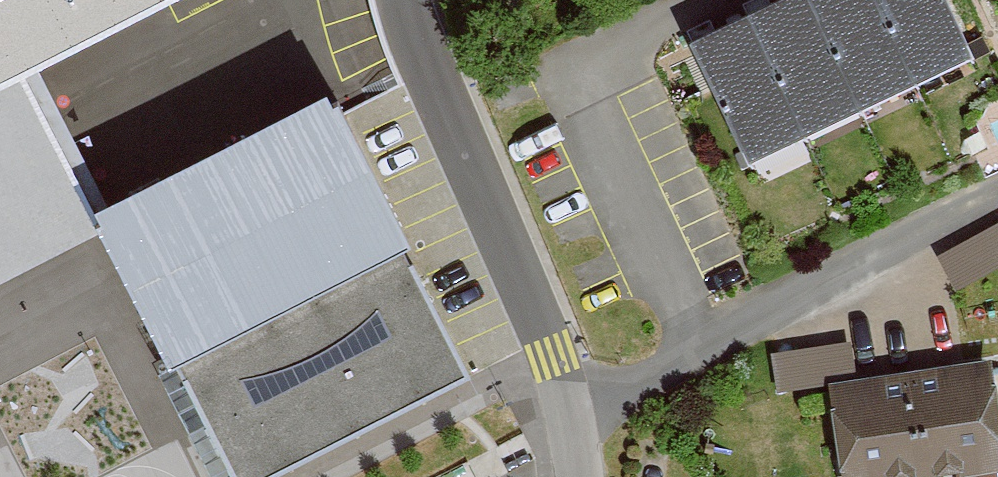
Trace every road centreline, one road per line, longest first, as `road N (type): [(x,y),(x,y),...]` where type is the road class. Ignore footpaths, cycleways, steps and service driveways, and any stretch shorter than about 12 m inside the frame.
road 1 (residential): [(582,476),(551,358),(407,0)]

